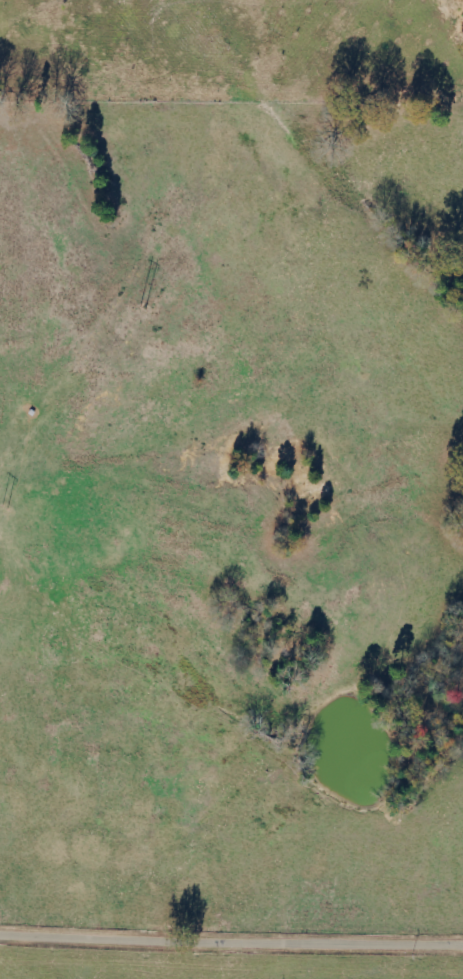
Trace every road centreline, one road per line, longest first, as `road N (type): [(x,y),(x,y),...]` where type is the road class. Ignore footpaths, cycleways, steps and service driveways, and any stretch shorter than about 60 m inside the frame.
road 1 (residential): [(462,948),(0,937)]

